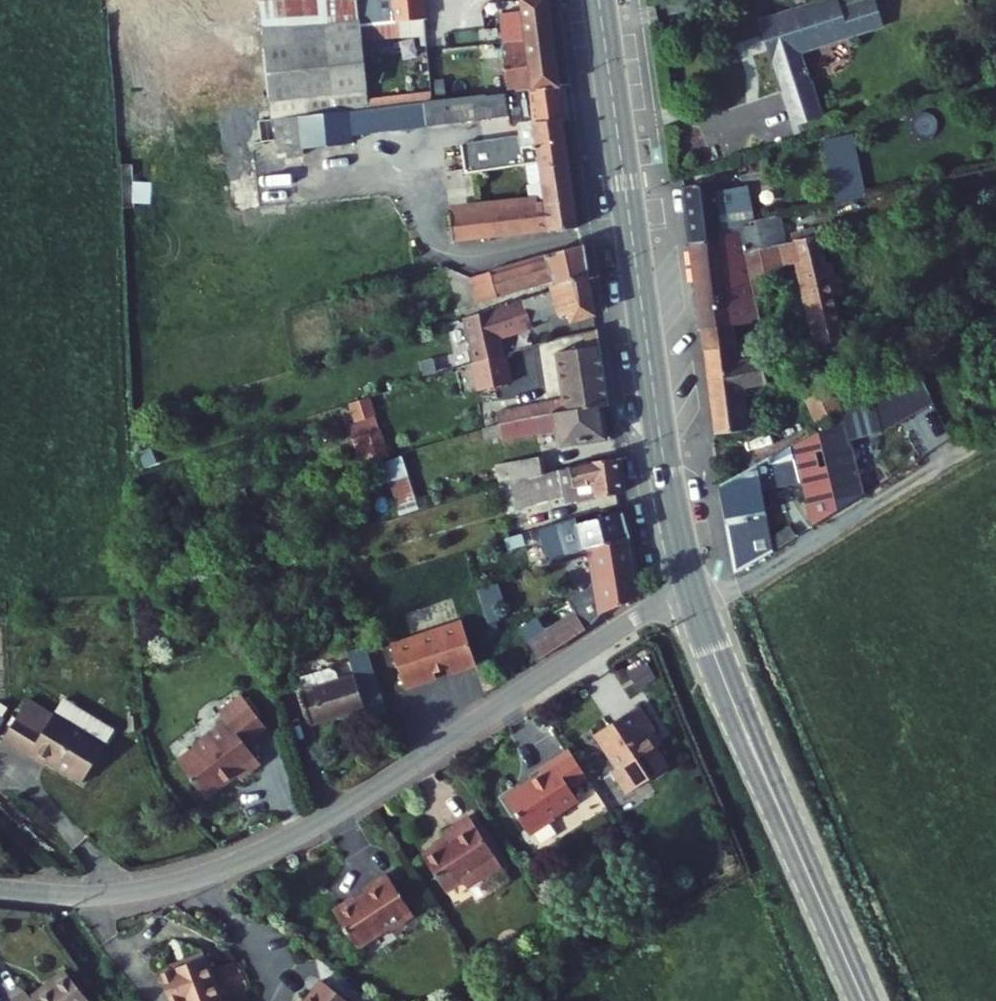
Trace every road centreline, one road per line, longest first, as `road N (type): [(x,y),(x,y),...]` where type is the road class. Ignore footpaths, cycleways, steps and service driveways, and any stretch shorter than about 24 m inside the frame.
road 1 (residential): [(691,586),(344,810),(249,859),(125,894),(0,890)]
road 2 (primary): [(599,0),(669,491),(691,586)]
road 3 (primary): [(691,586),(865,1000)]

